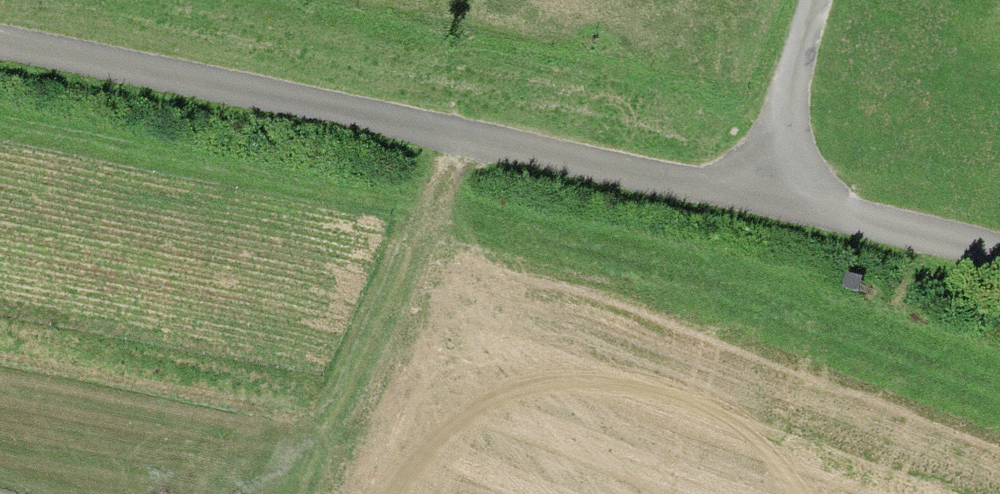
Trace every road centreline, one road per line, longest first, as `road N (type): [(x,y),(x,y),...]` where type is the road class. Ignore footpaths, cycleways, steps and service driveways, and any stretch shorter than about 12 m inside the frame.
road 1 (track): [(0,47),(743,200),(999,262)]
road 2 (track): [(270,493),(344,327),(443,137)]
road 3 (track): [(802,0),(743,200)]

